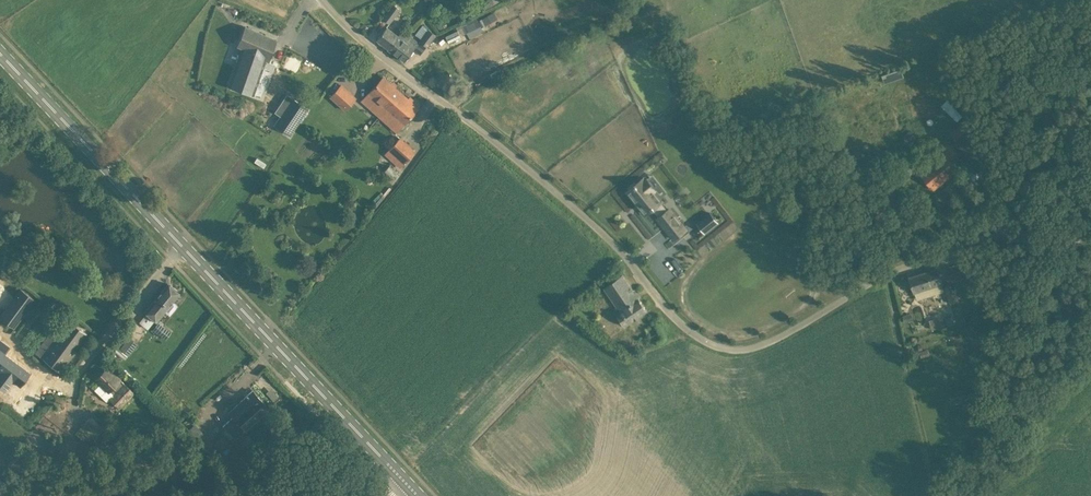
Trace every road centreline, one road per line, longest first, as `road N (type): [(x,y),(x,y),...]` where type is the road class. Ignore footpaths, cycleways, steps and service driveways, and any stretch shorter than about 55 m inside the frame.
road 1 (unclassified): [(1090,240),(965,233),(791,333),(760,346),(723,348),(688,328),(606,234),(458,112)]
road 2 (primary): [(419,495),(182,245)]
road 3 (primary): [(182,245),(0,53)]
road 4 (unclassified): [(458,112),(506,72),(651,3)]
road 5 (unclassified): [(458,112),(321,0)]
road 6 (unclassified): [(76,377),(182,245)]

